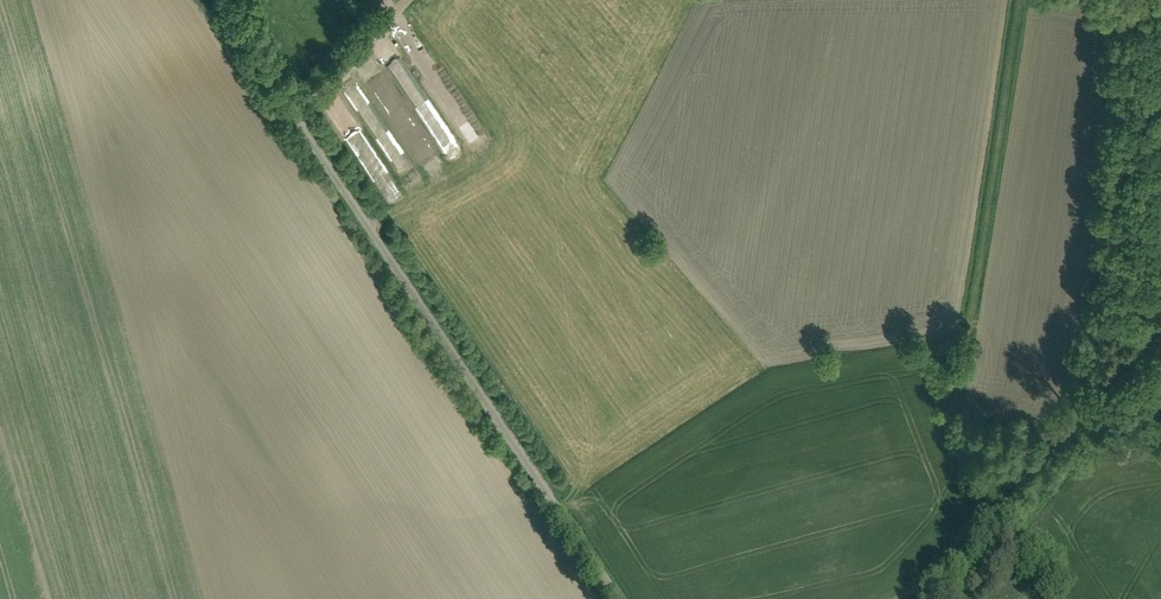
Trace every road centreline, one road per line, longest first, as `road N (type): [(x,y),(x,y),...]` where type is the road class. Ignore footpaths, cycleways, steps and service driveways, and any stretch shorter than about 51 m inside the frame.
road 1 (unclassified): [(218,0),(619,598)]
road 2 (track): [(1023,0),(954,410),(953,433),(978,515),(905,598)]

